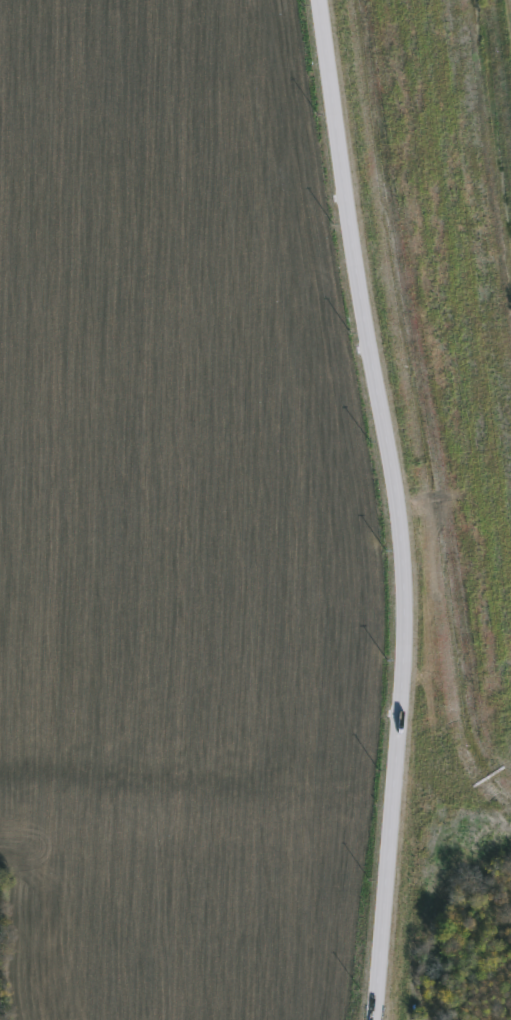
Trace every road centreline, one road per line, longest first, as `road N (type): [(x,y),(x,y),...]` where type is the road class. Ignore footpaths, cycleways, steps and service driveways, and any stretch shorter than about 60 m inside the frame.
road 1 (trunk): [(320,0),(405,607),(372,1019)]

